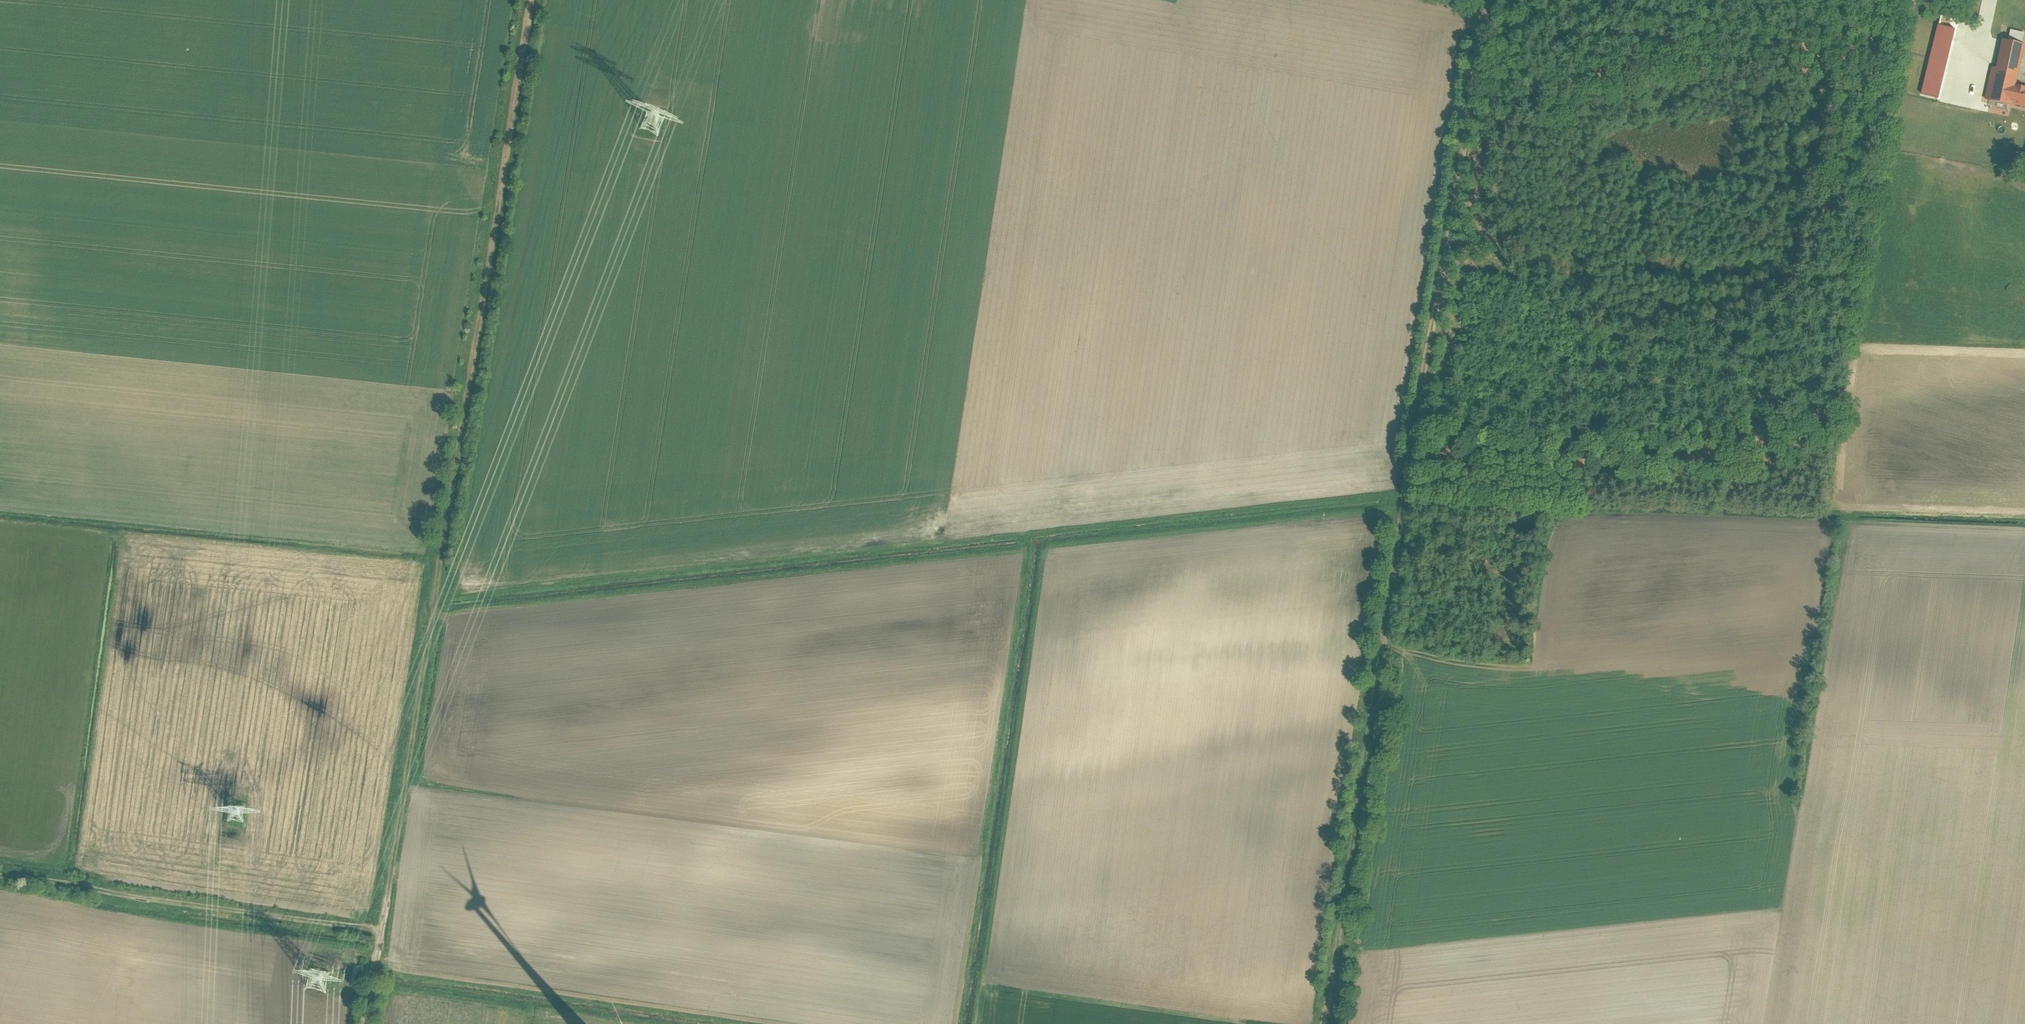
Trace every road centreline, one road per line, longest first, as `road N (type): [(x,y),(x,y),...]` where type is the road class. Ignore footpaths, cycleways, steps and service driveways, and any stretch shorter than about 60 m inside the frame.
road 1 (track): [(531,0),(366,1023)]
road 2 (track): [(1324,1023),(1482,0)]

